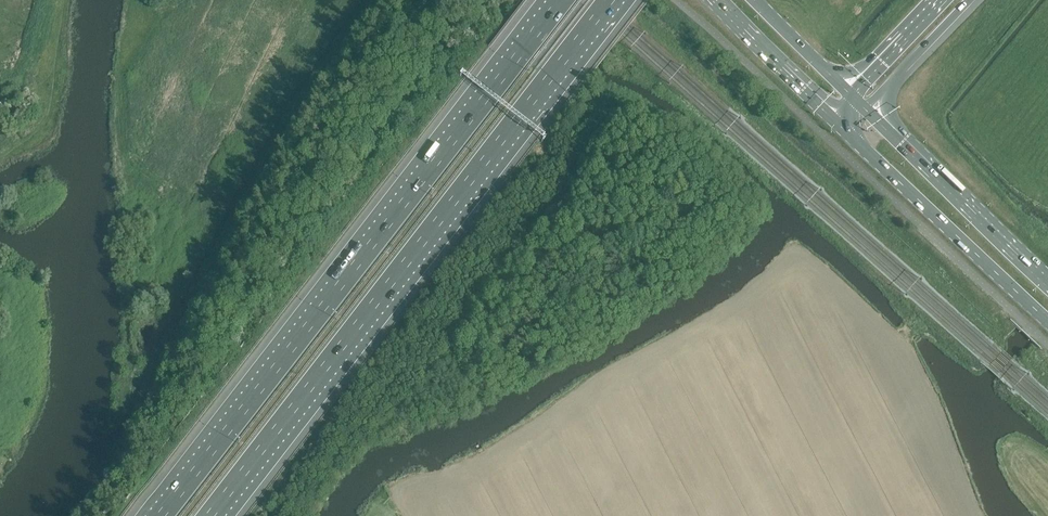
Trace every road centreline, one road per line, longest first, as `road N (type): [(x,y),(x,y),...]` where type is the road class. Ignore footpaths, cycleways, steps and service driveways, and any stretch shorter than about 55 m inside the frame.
road 1 (motorway): [(561,0),(159,515)]
road 2 (motorway): [(216,515),(609,0)]
road 3 (primary): [(838,122),(1047,320)]
road 4 (primary): [(1047,282),(866,108)]
road 5 (primary): [(715,0),(838,122)]
road 6 (motorway): [(866,108),(969,0)]
road 7 (primary): [(850,94),(756,0)]
road 8 (motorway): [(938,0),(850,94)]

